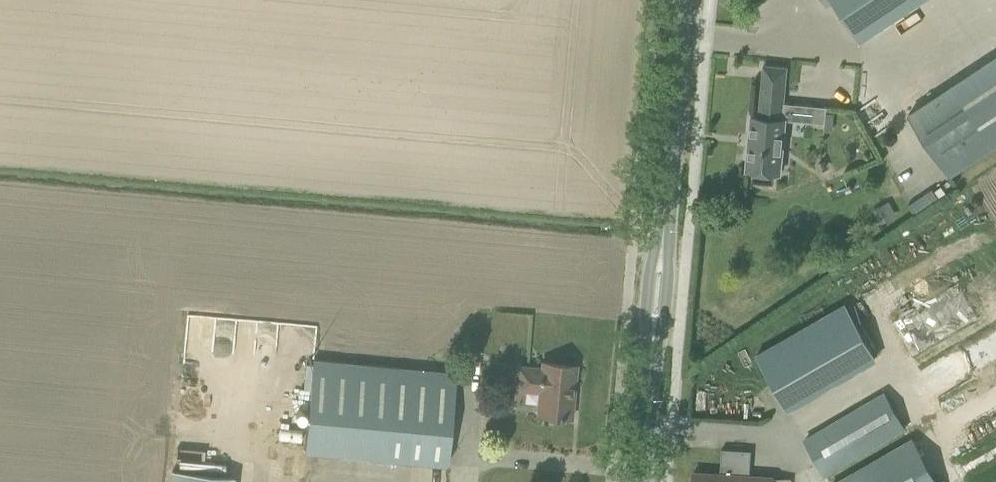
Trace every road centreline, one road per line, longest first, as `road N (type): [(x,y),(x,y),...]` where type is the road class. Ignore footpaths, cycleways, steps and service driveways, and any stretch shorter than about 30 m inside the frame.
road 1 (tertiary): [(661,249),(685,0)]
road 2 (tertiary): [(641,481),(654,343)]

